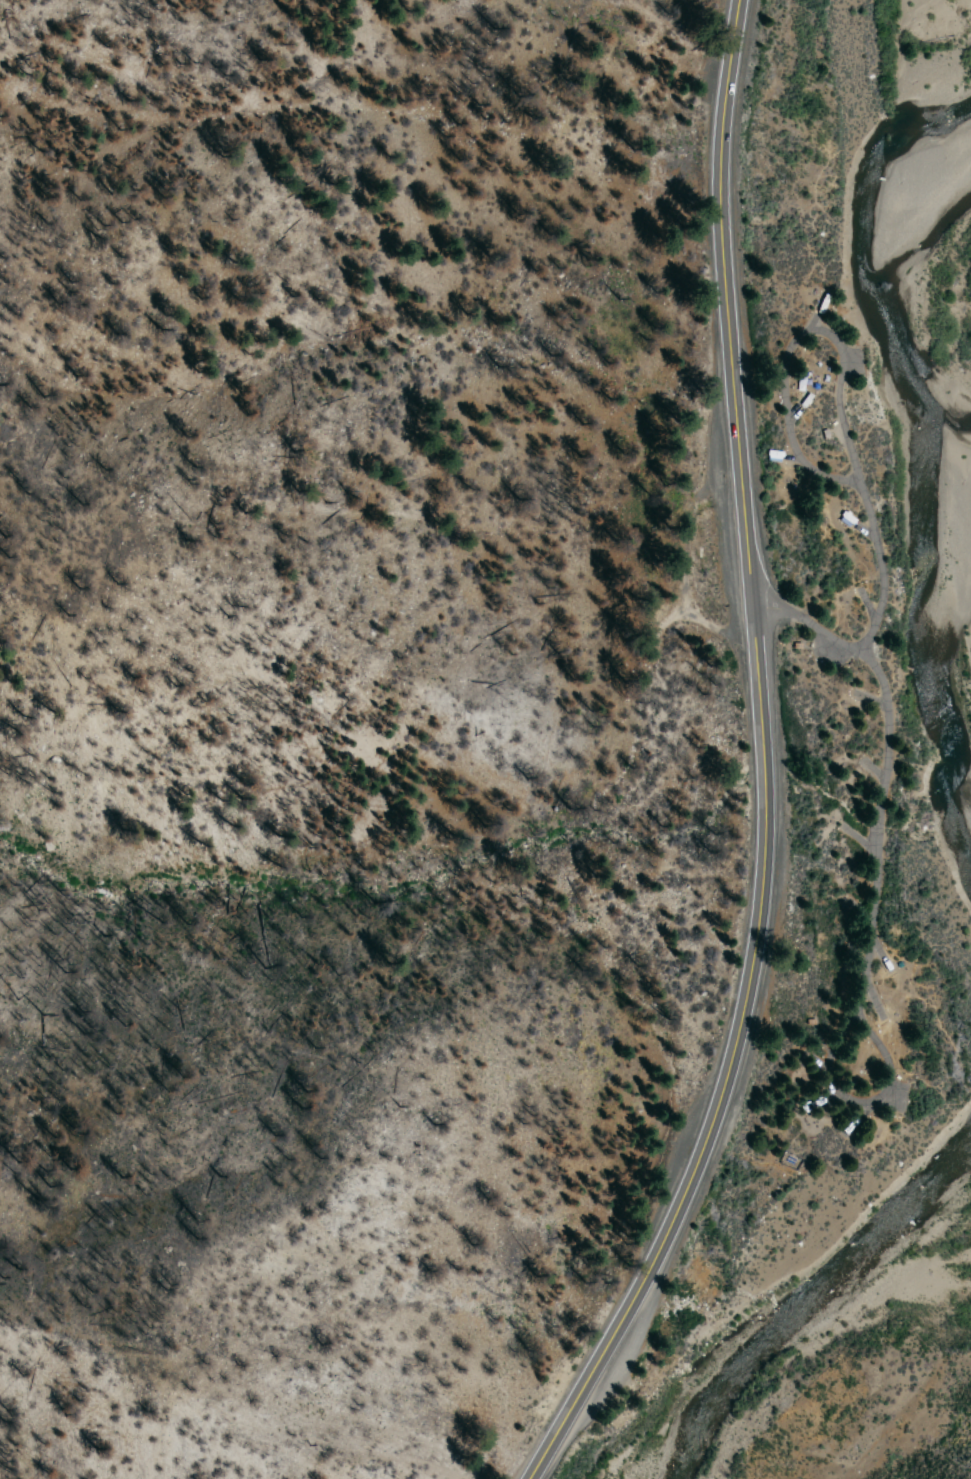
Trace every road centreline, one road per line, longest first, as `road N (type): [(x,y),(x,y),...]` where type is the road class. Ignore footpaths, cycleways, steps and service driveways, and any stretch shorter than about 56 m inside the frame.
road 1 (trunk): [(527,1478),(645,1272),(699,1152),(732,1049),(759,909),(757,685),(717,167),(736,0)]

